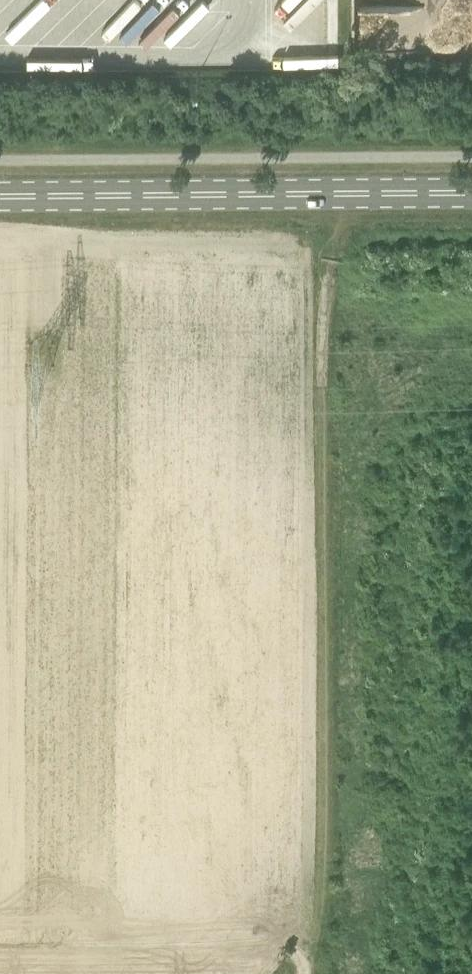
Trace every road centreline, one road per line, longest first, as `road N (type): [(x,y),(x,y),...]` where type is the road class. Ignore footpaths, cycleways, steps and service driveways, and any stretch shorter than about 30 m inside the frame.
road 1 (track): [(315,946),(330,889),(332,258)]
road 2 (secondary): [(0,199),(471,193)]
road 3 (track): [(315,946),(0,946)]

